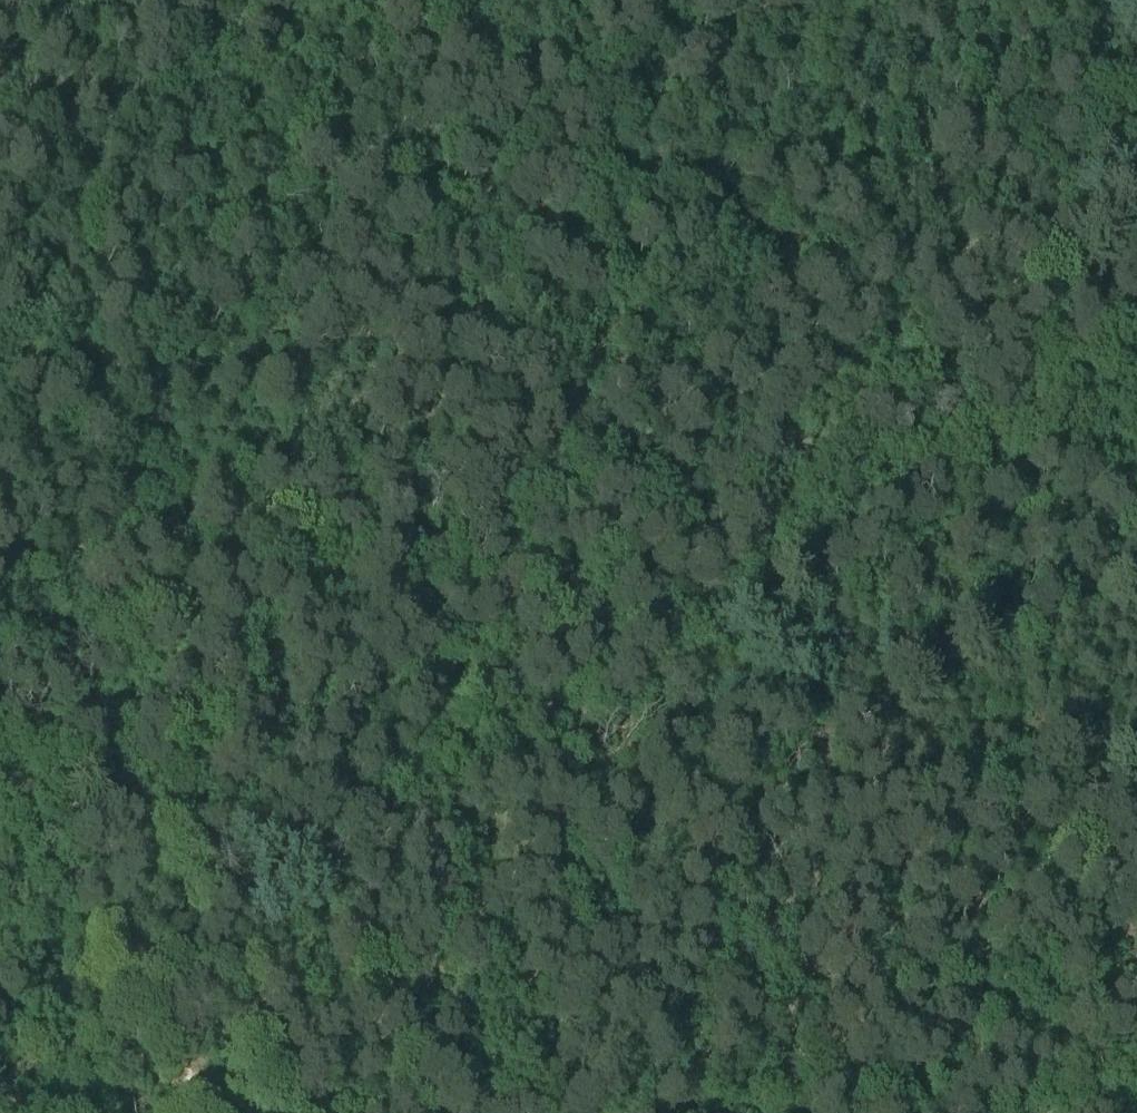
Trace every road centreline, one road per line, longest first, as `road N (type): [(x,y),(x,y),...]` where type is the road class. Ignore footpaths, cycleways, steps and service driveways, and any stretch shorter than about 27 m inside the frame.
road 1 (track): [(0,691),(219,615),(404,559),(497,543),(1039,372),(1093,325),(1136,324)]
road 2 (track): [(1136,954),(1024,1112)]
road 3 (track): [(47,1112),(0,999)]

